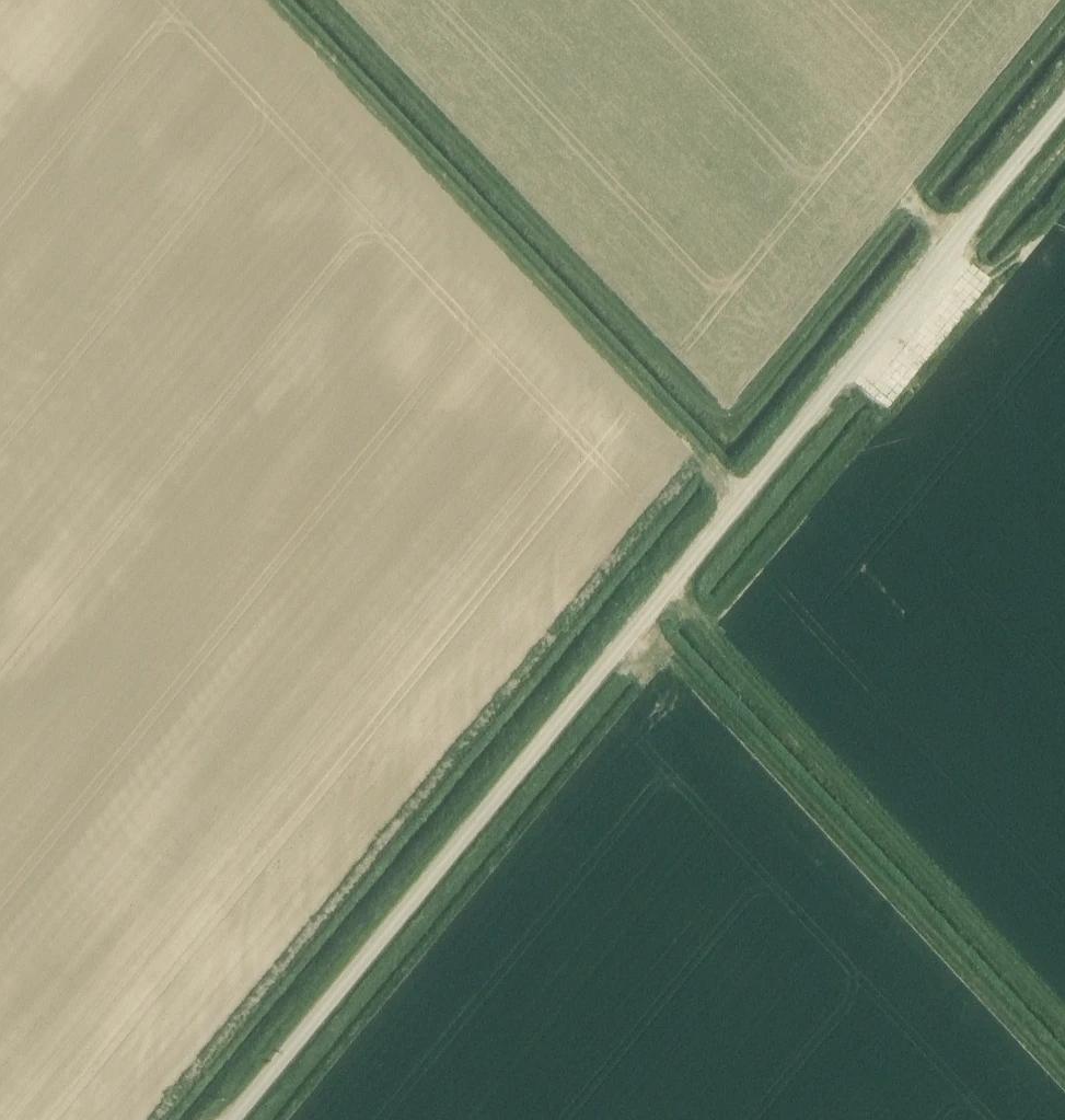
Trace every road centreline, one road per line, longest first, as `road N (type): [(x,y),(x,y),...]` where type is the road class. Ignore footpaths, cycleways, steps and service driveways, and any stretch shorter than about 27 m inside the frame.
road 1 (unclassified): [(233,1119),(1064,107)]

